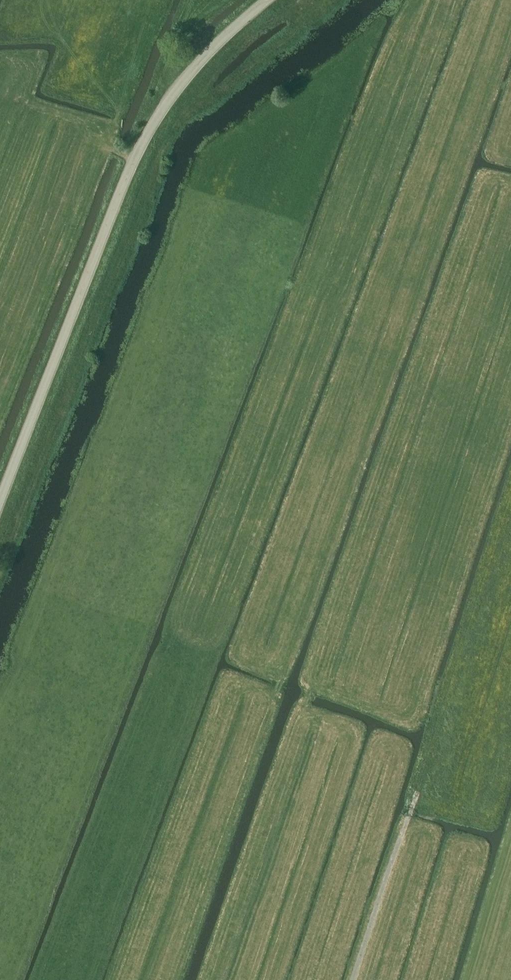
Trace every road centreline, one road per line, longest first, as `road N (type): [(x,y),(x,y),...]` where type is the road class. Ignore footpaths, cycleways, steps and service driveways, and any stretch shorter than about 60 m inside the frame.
road 1 (unclassified): [(0,500),(152,128),(180,86),(270,0)]
road 2 (track): [(417,794),(354,979)]

